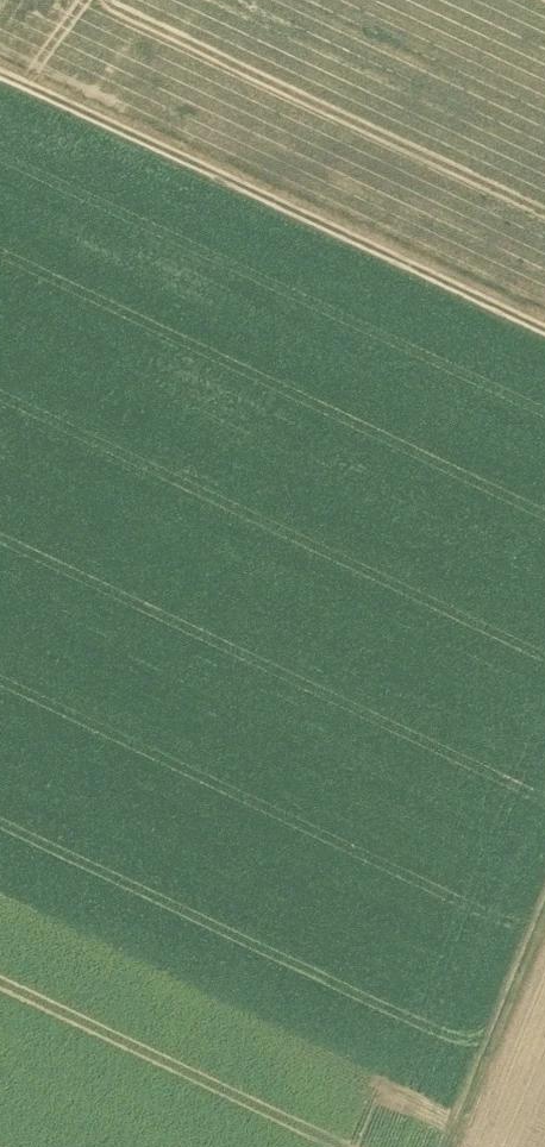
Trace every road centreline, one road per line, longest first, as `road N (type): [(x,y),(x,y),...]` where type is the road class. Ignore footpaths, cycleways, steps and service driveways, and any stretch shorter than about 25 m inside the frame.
road 1 (track): [(0,81),(544,335)]
road 2 (track): [(450,1146),(544,913)]

